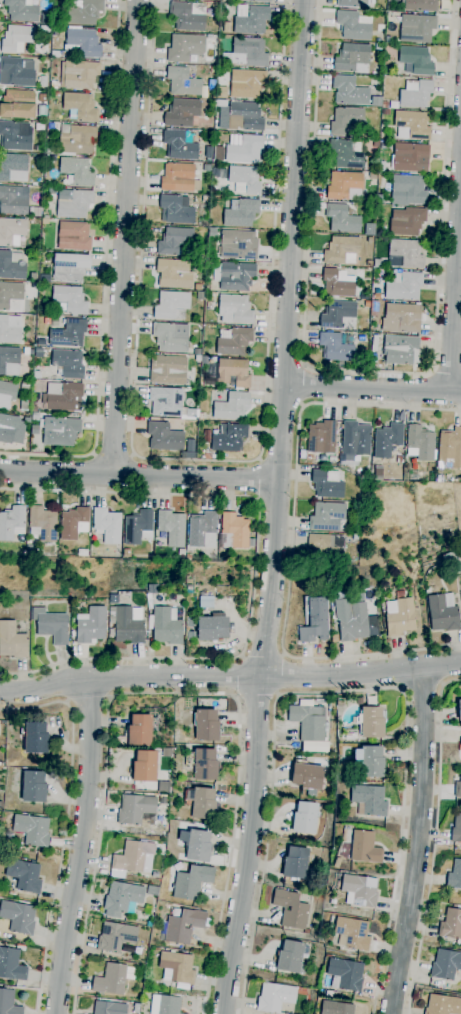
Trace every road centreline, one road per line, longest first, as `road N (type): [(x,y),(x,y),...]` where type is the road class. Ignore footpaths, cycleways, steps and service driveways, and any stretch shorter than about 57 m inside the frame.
road 1 (residential): [(304,0),(253,817),(223,1013)]
road 2 (residential): [(137,0),(107,480)]
road 3 (residential): [(0,692),(93,679),(460,665)]
road 4 (residential): [(423,669),(418,843),(391,1013)]
road 5 (residential): [(93,679),(86,820),(57,1013)]
road 6 (residential): [(0,475),(278,482)]
road 7 (residential): [(460,184),(450,393)]
road 8 (residential): [(283,385),(460,394)]

